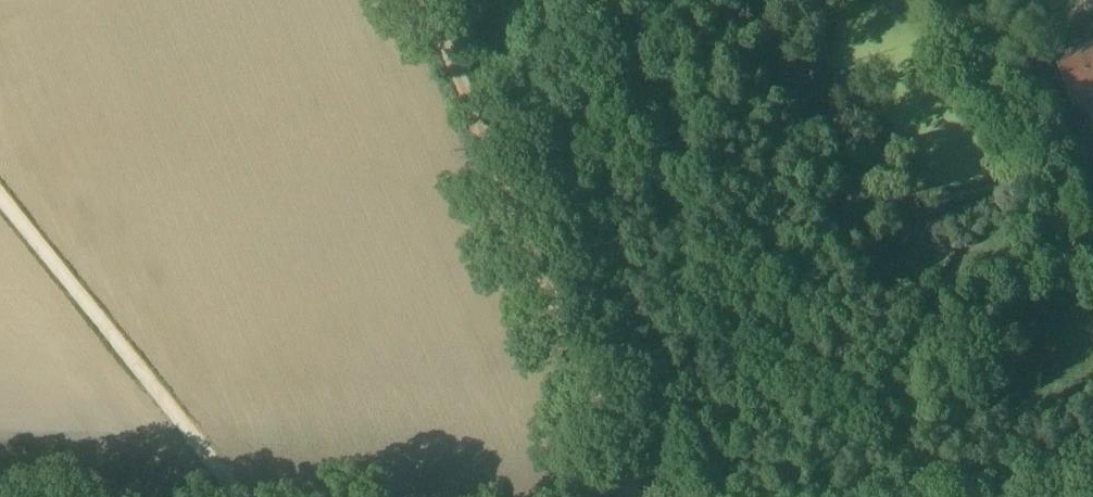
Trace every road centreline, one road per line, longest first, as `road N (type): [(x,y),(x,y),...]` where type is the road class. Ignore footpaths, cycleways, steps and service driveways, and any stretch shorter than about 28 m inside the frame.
road 1 (track): [(0,193),(239,496)]

